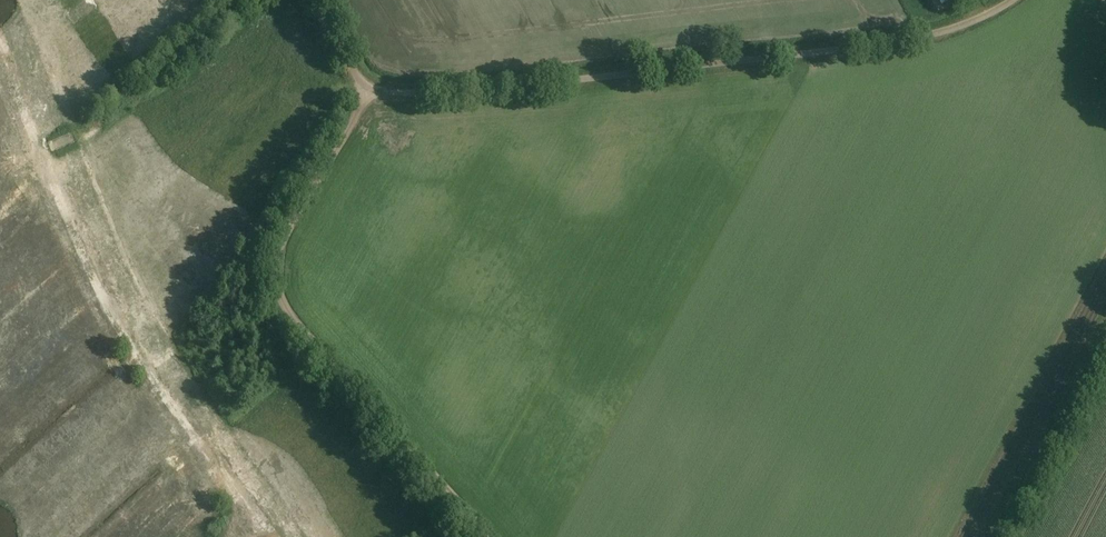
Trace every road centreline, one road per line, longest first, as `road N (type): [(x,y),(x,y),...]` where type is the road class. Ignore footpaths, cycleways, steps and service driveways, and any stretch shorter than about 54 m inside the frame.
road 1 (track): [(312,0),(370,87),(276,243),(265,285),(493,536)]
road 2 (unclassified): [(370,87),(394,93),(545,83),(896,39),(941,32),(1011,0)]
road 3 (track): [(1105,336),(997,536)]
road 4 (track): [(88,126),(239,0)]

